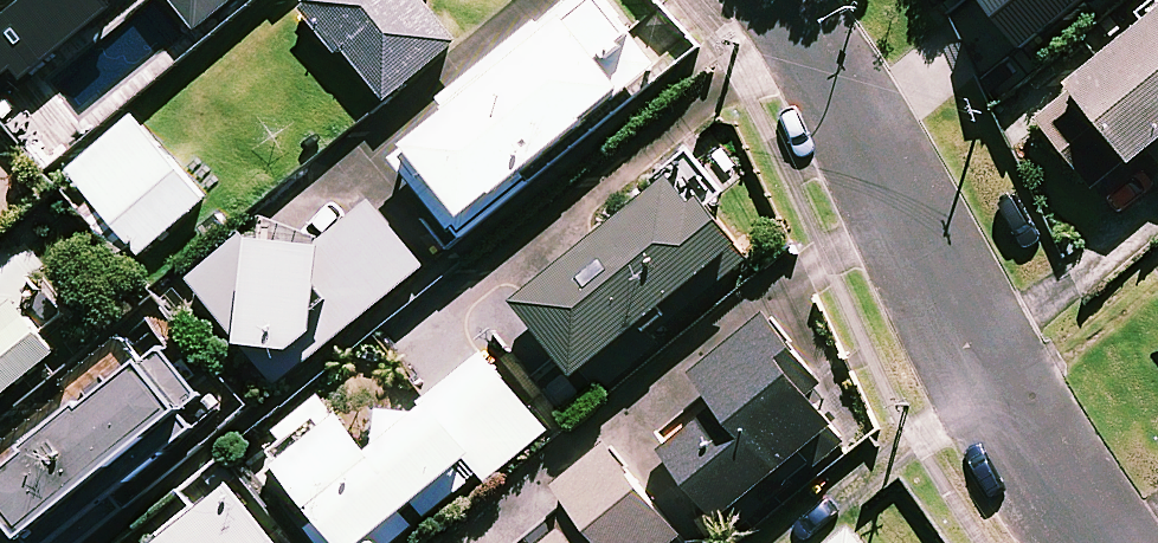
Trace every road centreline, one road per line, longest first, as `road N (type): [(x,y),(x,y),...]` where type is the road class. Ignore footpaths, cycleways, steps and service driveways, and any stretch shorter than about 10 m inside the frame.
road 1 (residential): [(782,0),(862,128),(995,411),(1093,542)]

